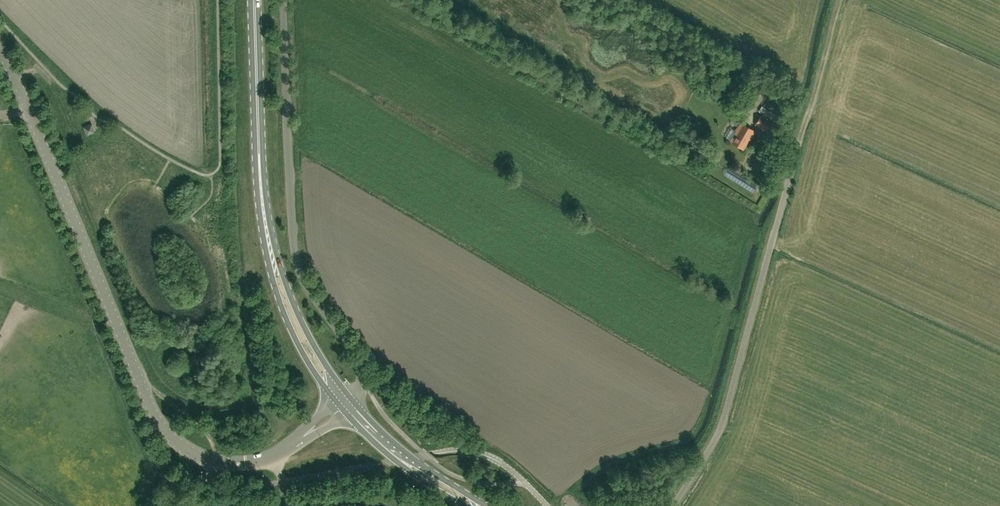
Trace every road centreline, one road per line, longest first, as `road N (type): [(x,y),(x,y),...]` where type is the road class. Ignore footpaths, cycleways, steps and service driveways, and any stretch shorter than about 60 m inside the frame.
road 1 (tertiary): [(347,404),(292,445),(245,464),(190,453),(166,431),(0,53)]
road 2 (unclassified): [(347,404),(363,380),(295,245),(288,0)]
road 3 (primary): [(347,404),(297,327),(274,270),(257,142),(252,0)]
road 4 (unclassified): [(673,505),(723,422),(800,140)]
road 5 (primary): [(477,505),(396,453),(347,404)]
road 6 (track): [(800,140),(842,0)]

